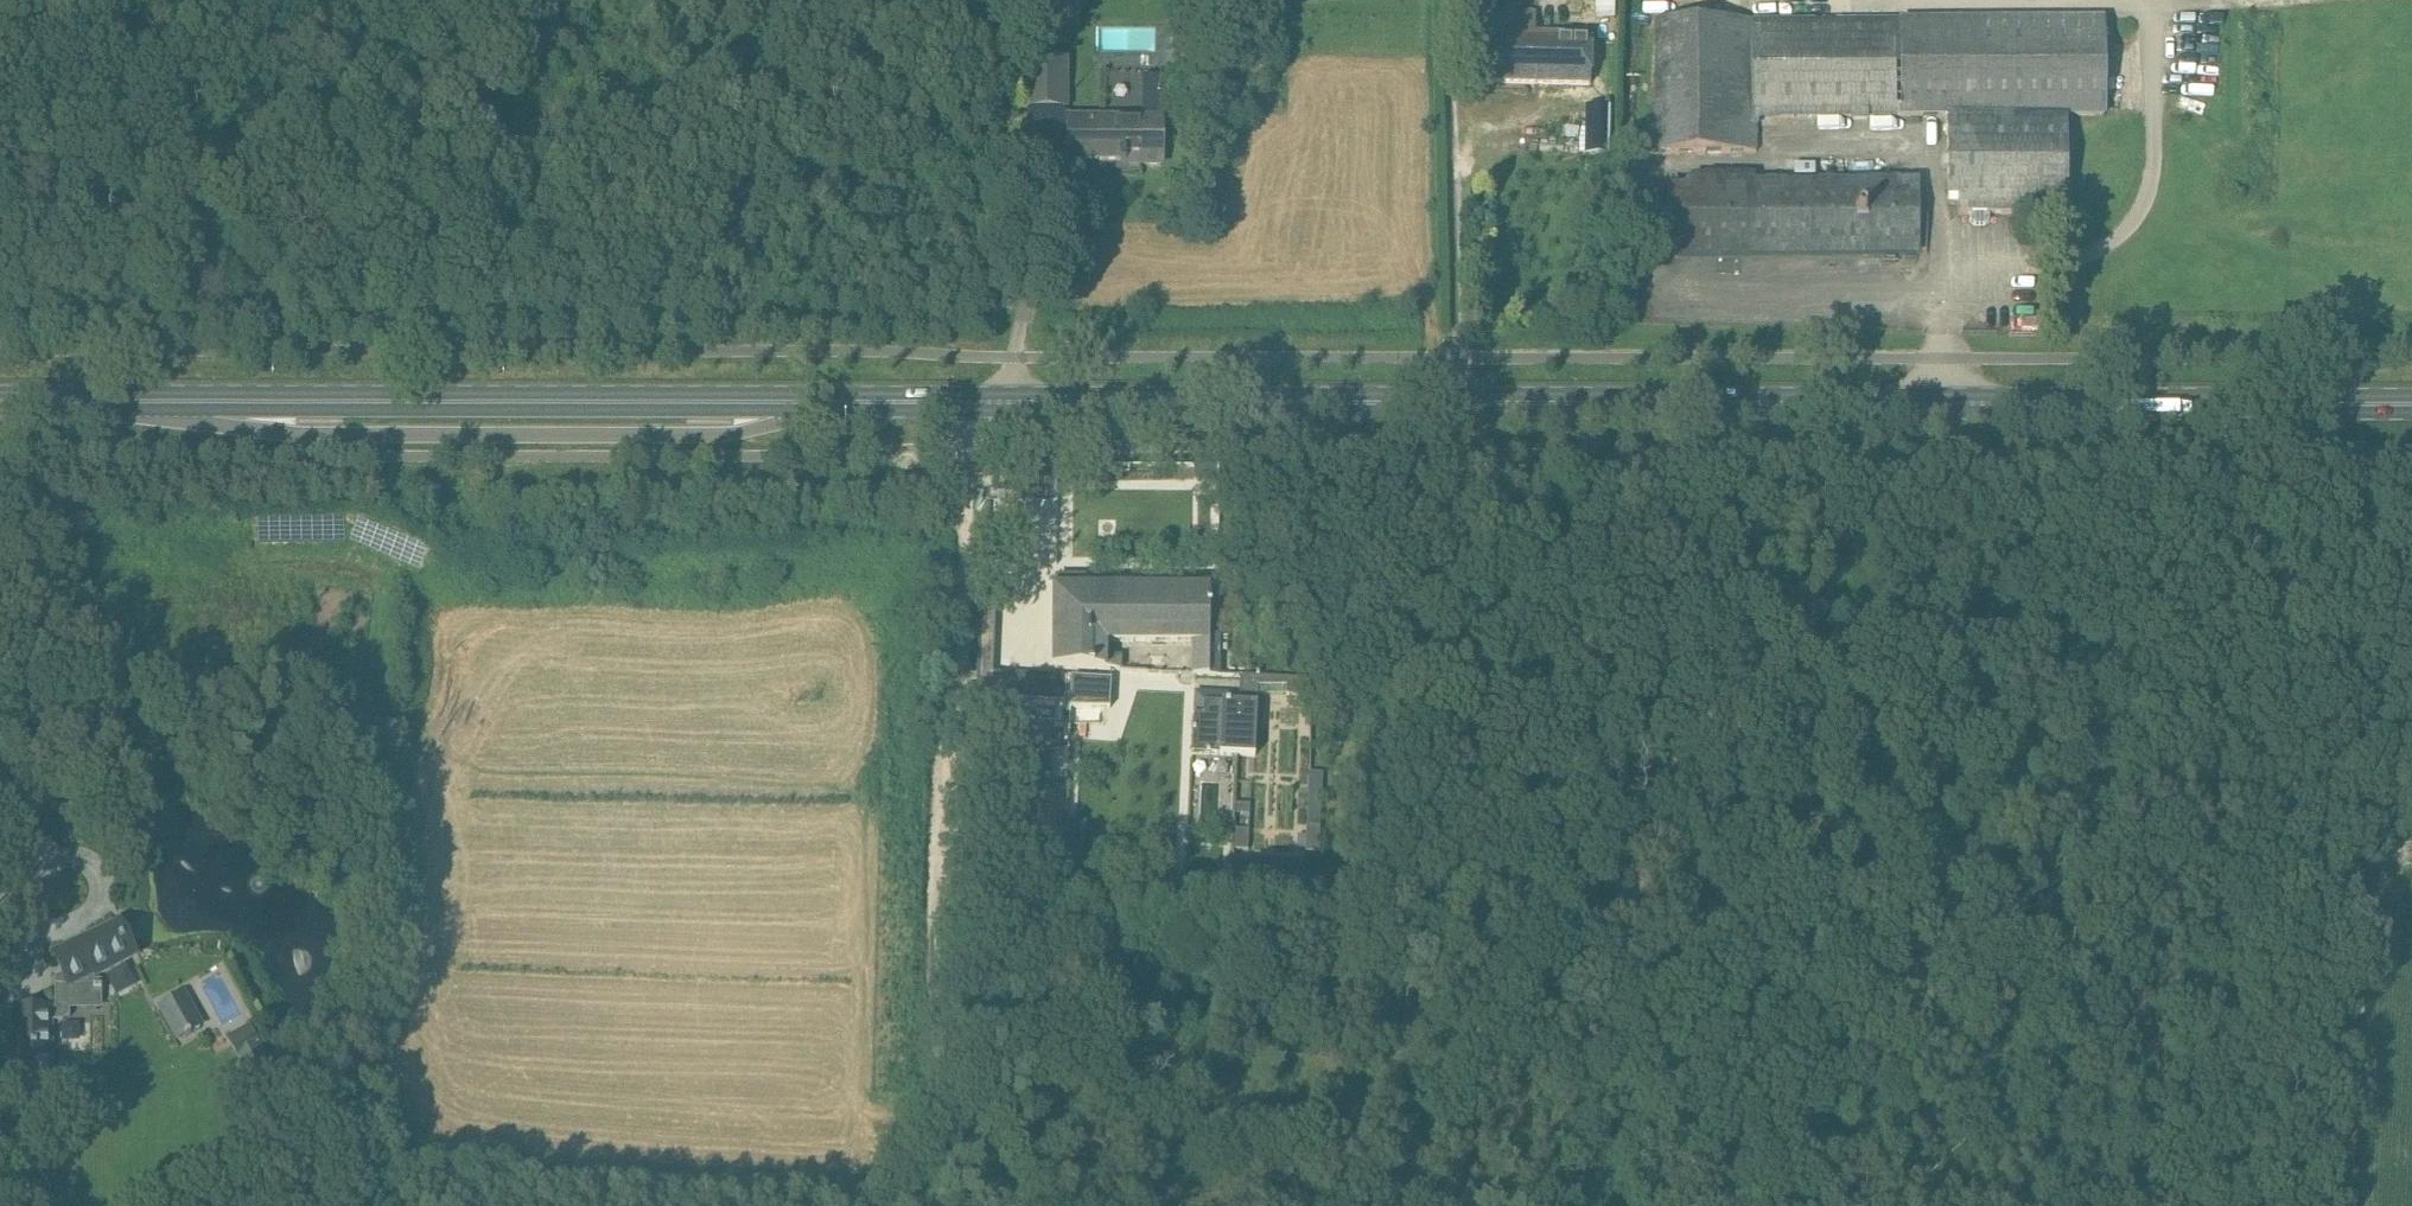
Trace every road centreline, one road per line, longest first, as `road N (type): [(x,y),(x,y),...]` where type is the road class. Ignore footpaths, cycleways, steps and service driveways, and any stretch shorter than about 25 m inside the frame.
road 1 (primary): [(0,399),(2411,404)]

